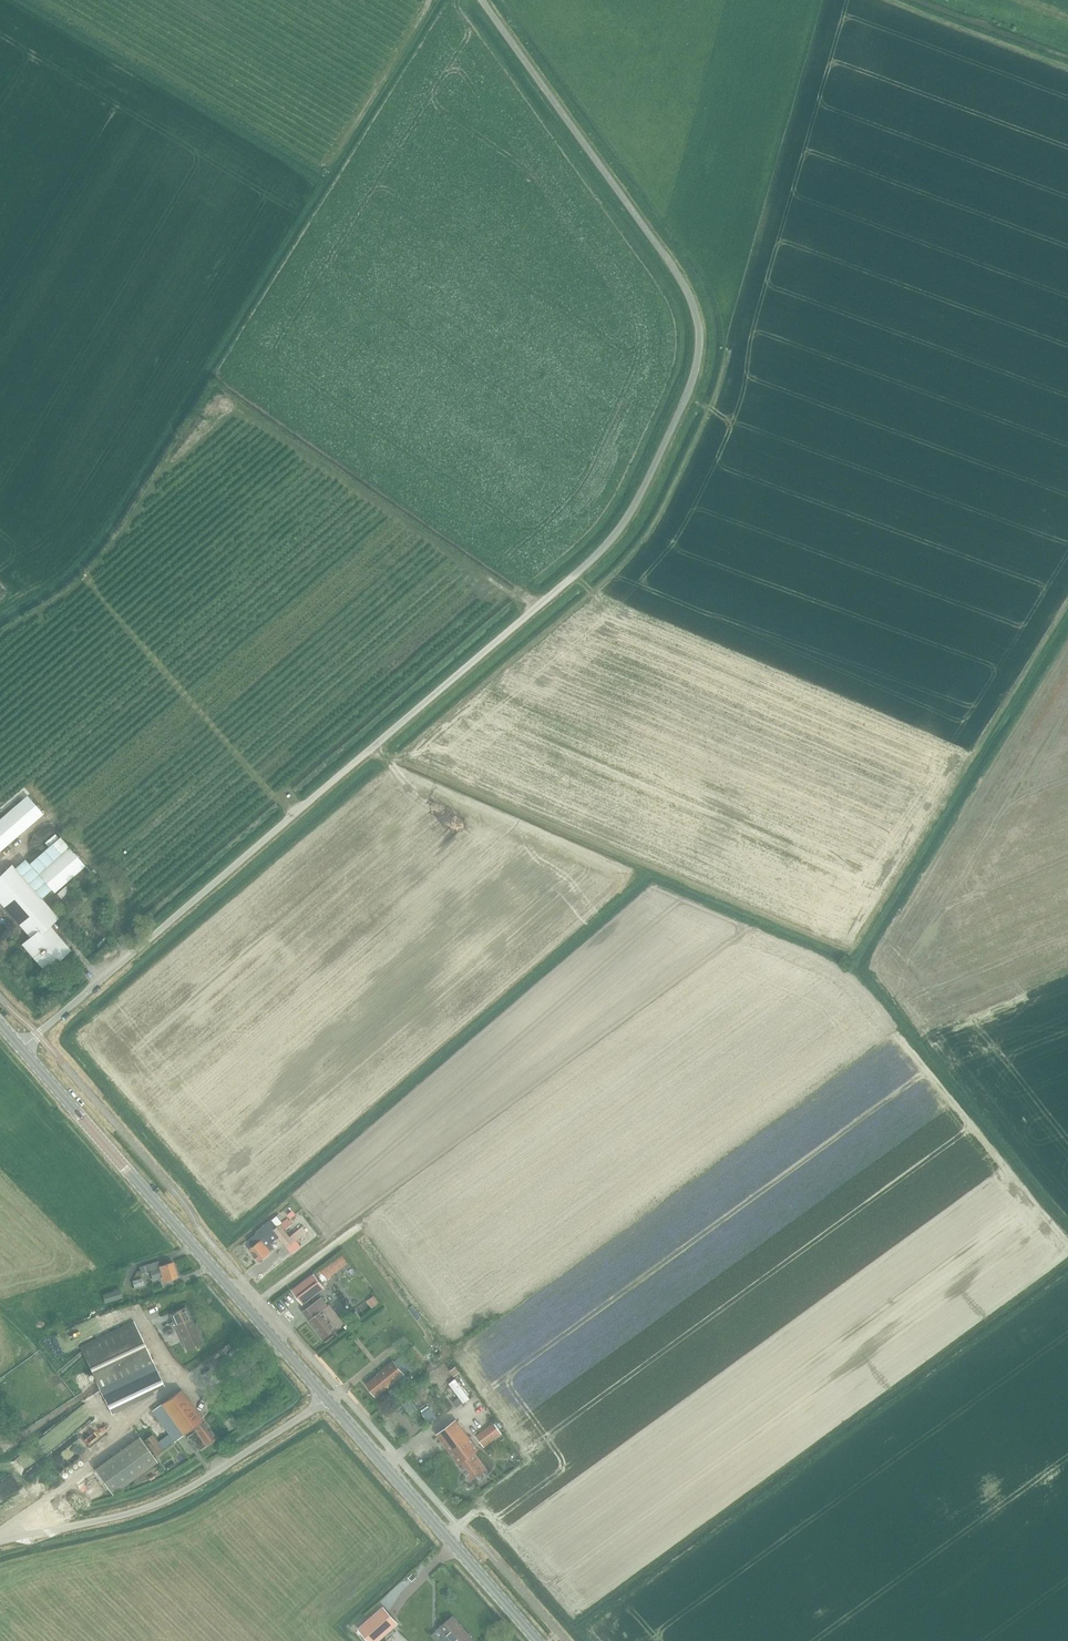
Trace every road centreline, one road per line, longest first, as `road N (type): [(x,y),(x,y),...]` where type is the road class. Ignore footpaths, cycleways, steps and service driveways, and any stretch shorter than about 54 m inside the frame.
road 1 (unclassified): [(22,1050),(590,567),(621,531),(686,397),(698,367),(691,302),(483,0)]
road 2 (secondary): [(326,1398),(22,1050)]
road 3 (unclassified): [(0,1542),(197,1483),(326,1398)]
road 4 (secondary): [(539,1640),(326,1398)]

